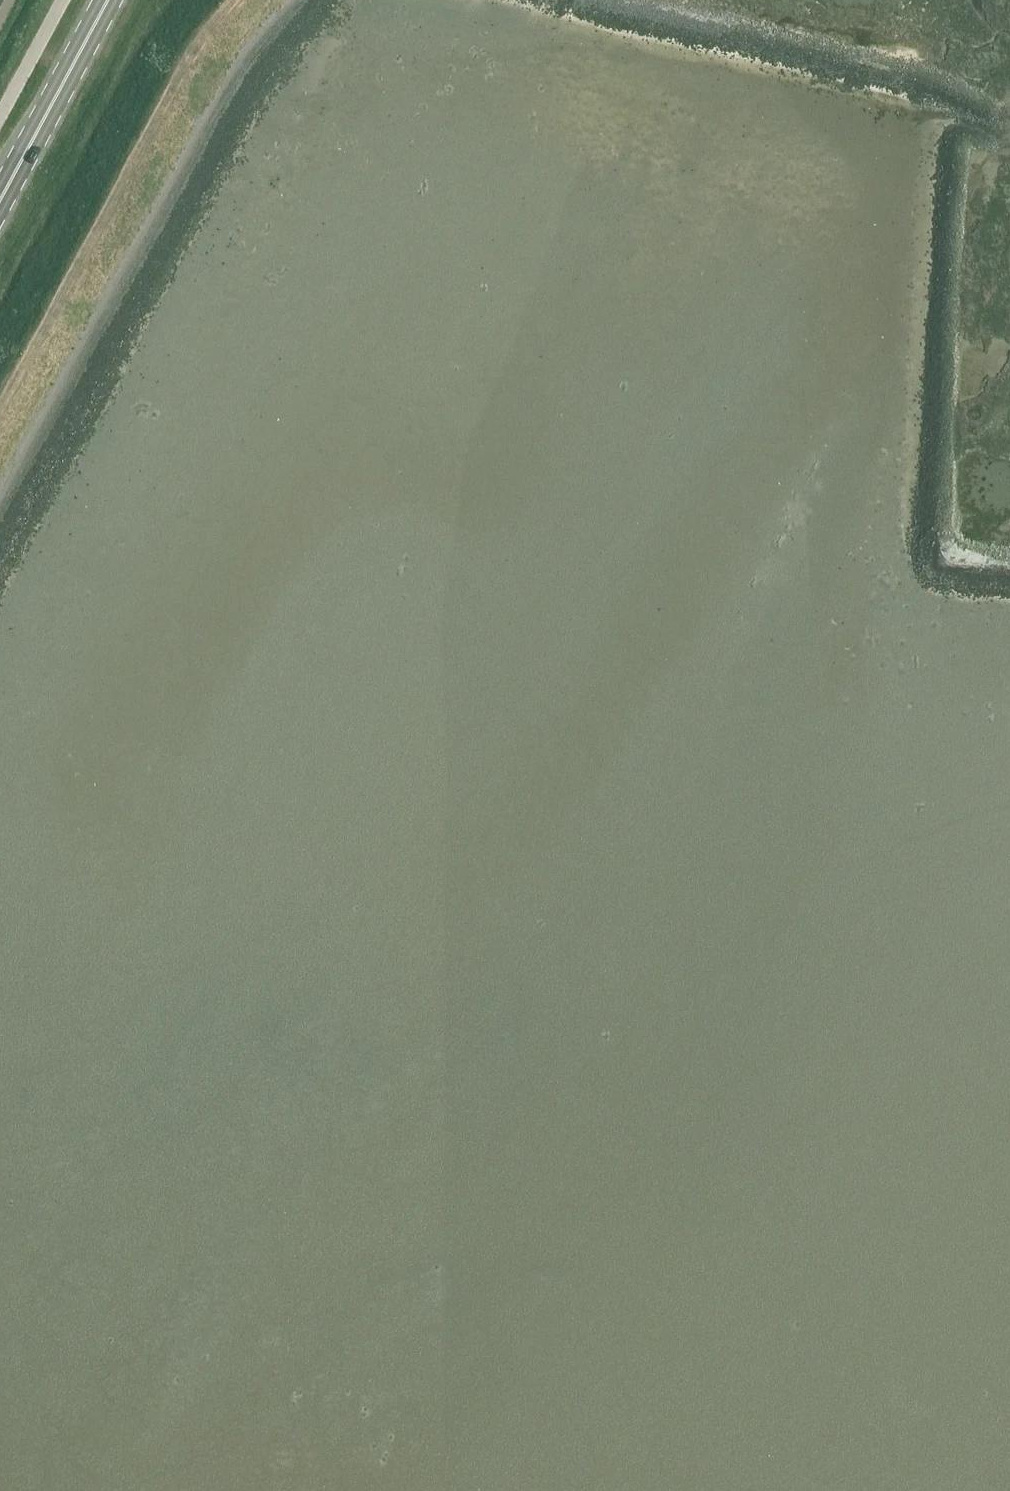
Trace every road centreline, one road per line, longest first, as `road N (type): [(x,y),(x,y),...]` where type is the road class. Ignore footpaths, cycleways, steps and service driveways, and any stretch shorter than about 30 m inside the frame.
road 1 (track): [(240,0),(196,51),(0,411)]
road 2 (primary): [(0,204),(110,0)]
road 3 (unclassified): [(62,0),(0,115)]

